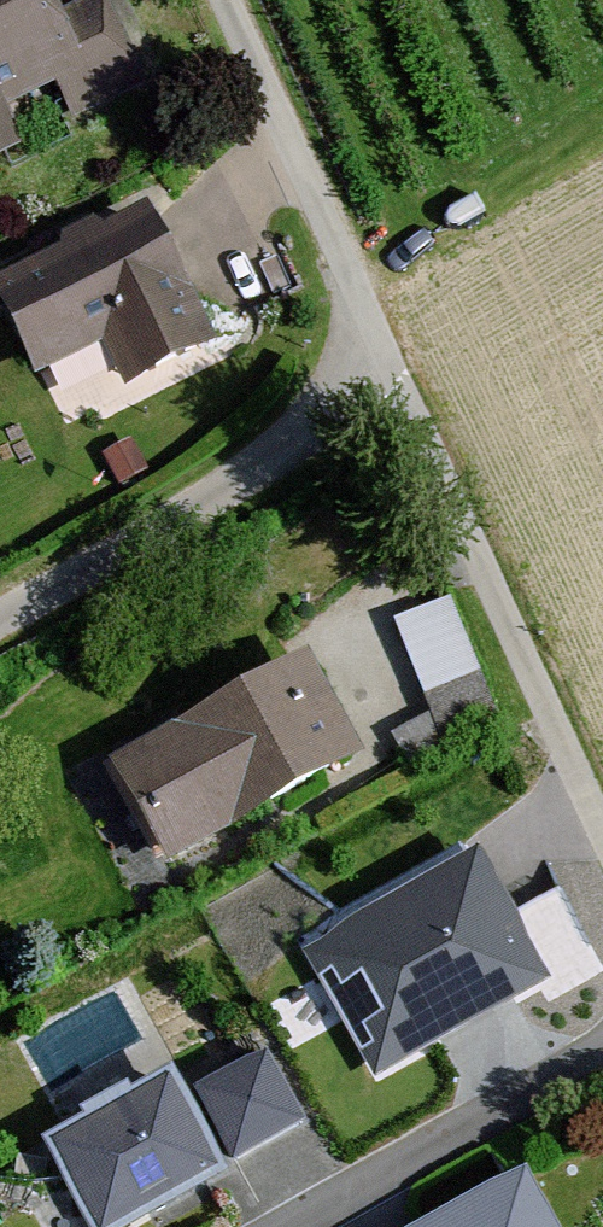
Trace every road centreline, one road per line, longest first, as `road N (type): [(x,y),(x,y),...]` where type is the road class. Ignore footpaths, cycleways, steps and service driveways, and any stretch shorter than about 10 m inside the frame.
road 1 (residential): [(602,845),(220,0)]
road 2 (track): [(361,304),(462,214),(602,133)]

